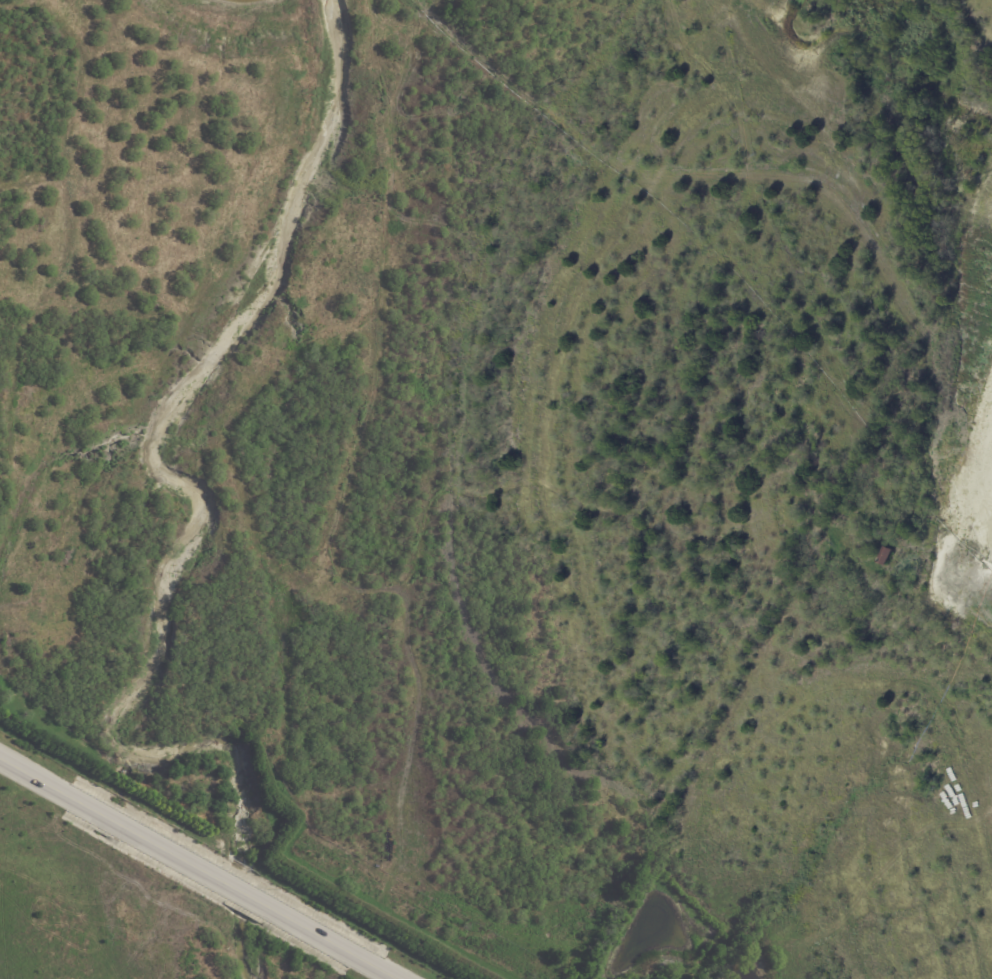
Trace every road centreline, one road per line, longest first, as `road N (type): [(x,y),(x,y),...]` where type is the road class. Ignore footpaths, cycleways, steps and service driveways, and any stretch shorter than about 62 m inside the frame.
road 1 (secondary): [(0,758),(397,978)]

